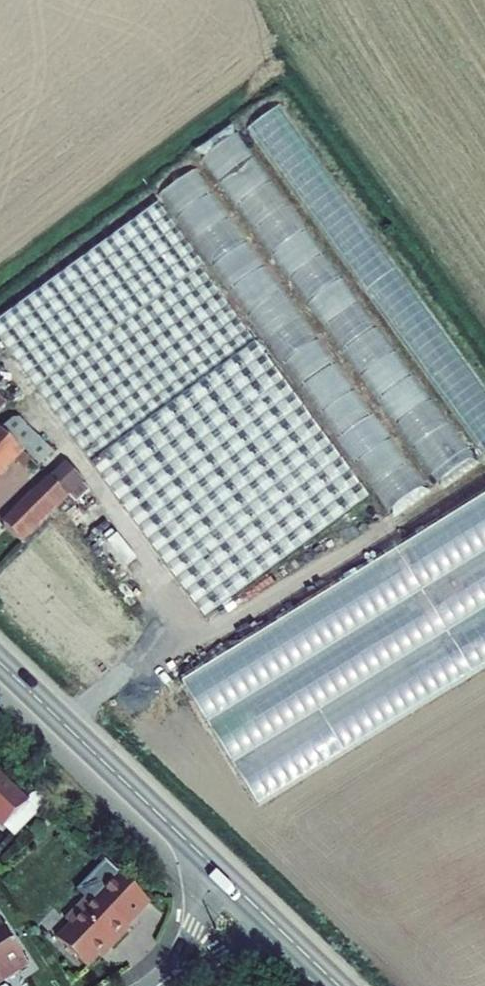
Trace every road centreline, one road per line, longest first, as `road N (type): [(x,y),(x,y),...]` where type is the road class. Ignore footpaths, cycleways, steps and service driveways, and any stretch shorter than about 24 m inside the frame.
road 1 (secondary): [(223,876),(0,663)]
road 2 (residential): [(223,876),(151,985)]
road 3 (residential): [(158,985),(270,921)]

